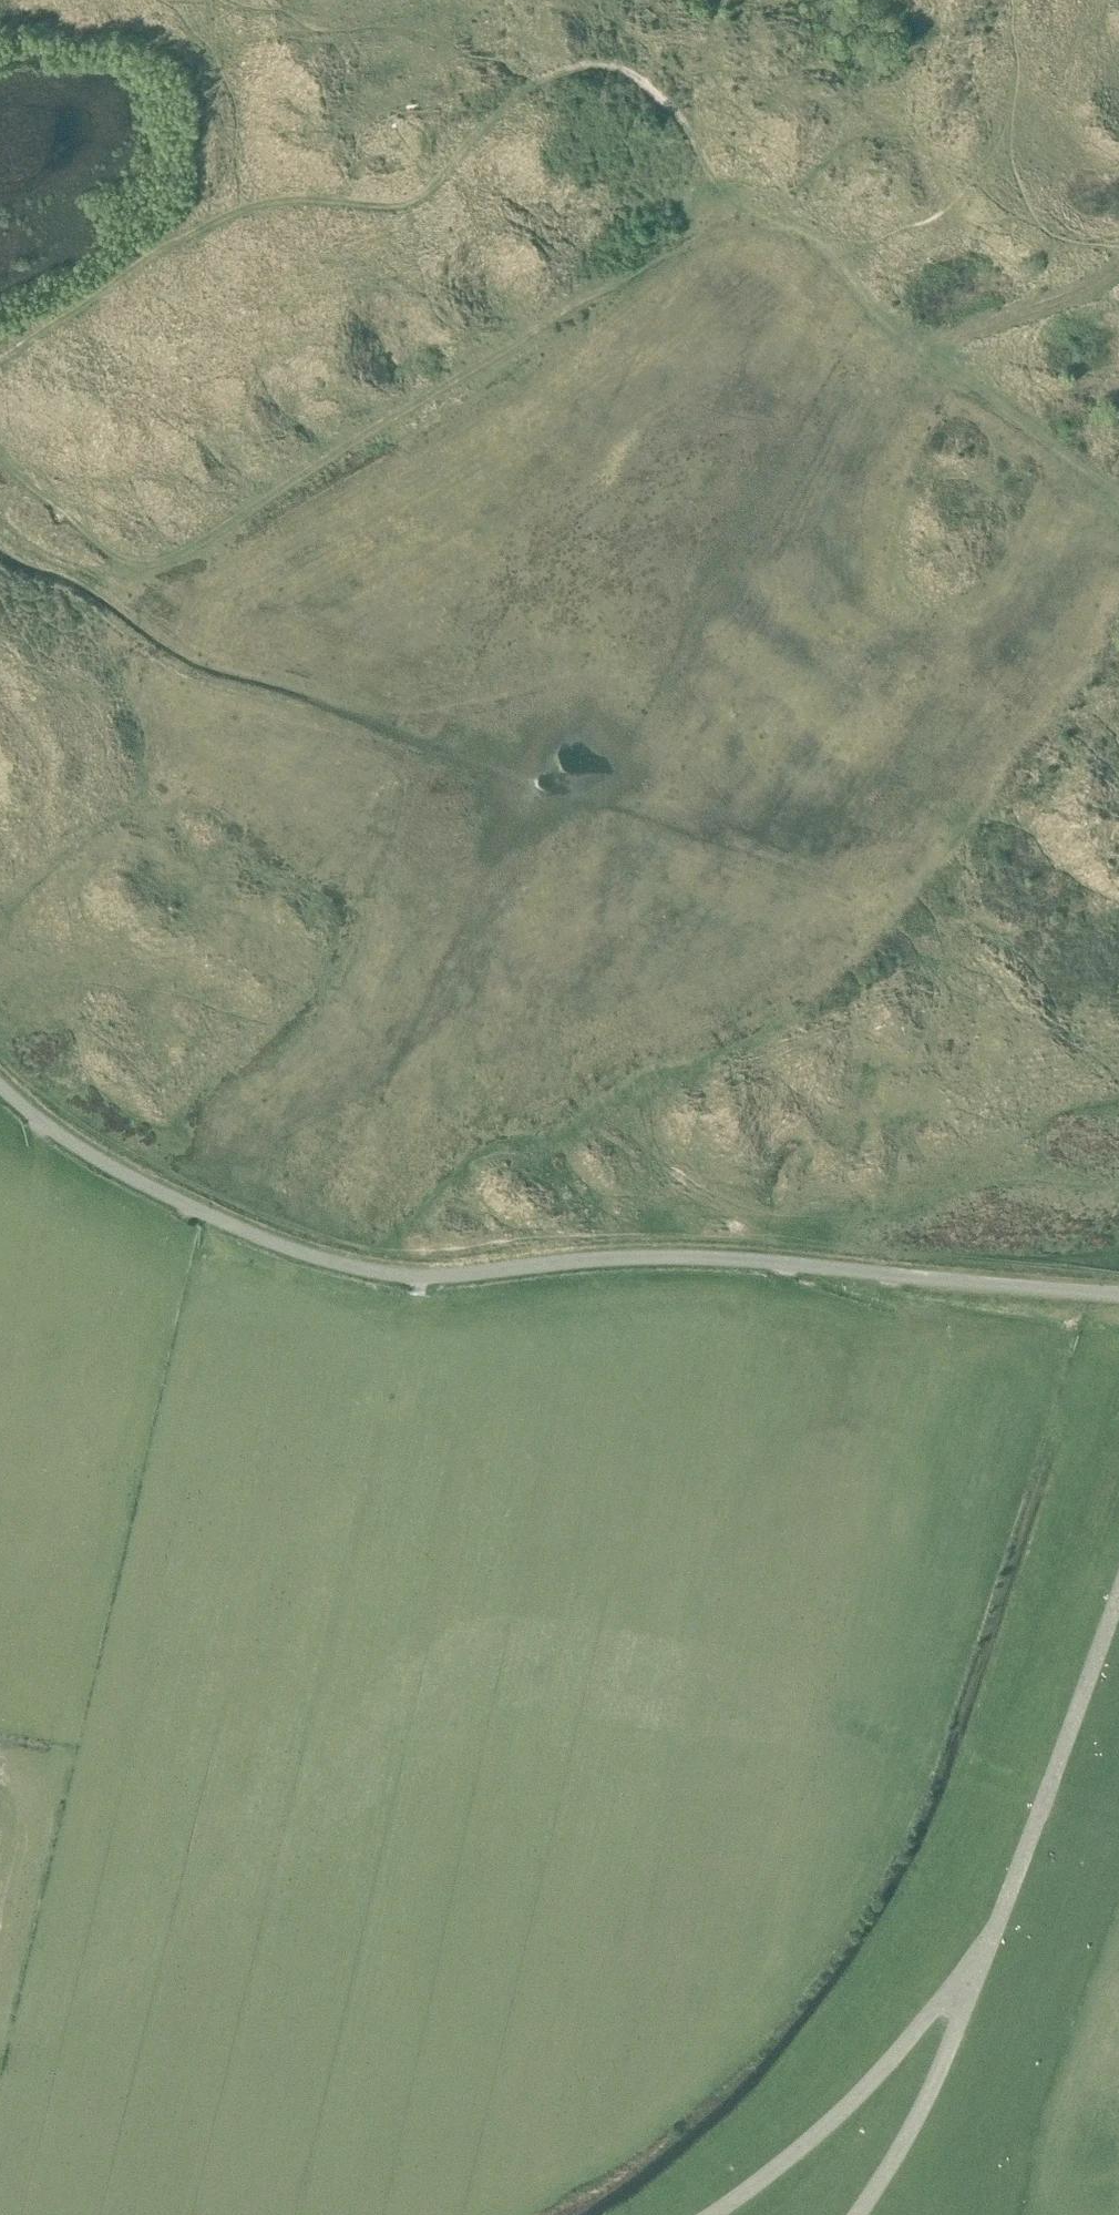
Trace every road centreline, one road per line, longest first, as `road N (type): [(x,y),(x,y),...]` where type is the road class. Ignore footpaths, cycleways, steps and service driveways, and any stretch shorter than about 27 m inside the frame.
road 1 (unclassified): [(1118,1297),(699,1240),(406,1268),(352,1263),(157,1190),(26,1110),(0,1081)]
road 2 (unclassified): [(964,1956),(1118,1554)]
road 3 (unclassified): [(700,2214),(802,2135),(964,1956)]
road 4 (unclassified): [(842,2214),(893,2128),(964,1956)]

